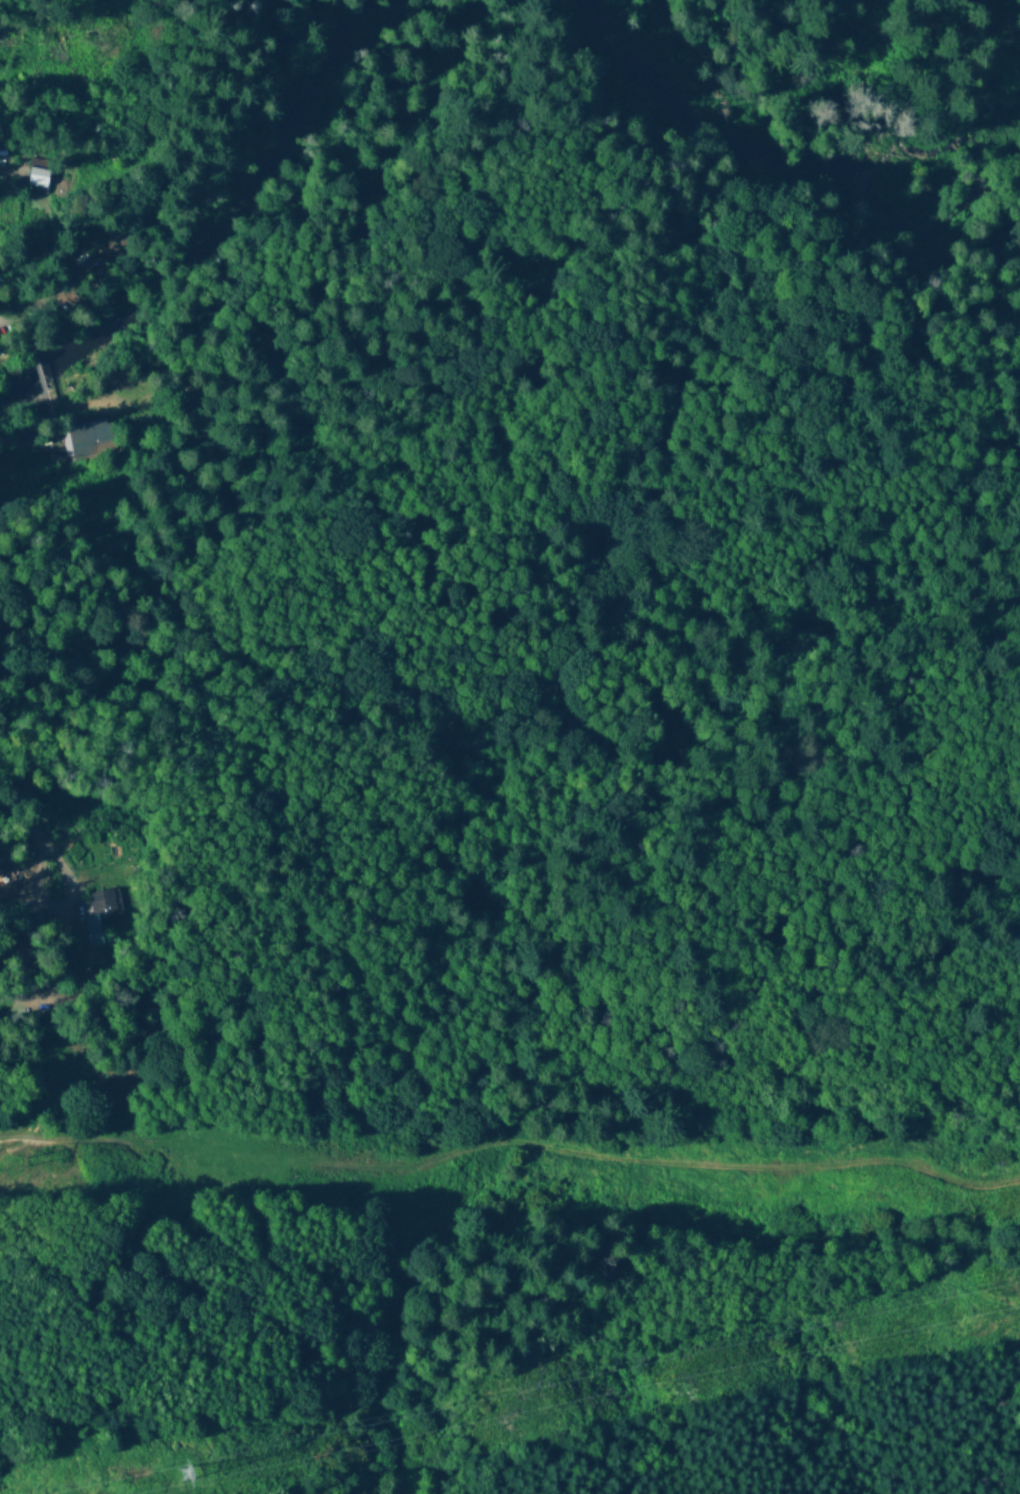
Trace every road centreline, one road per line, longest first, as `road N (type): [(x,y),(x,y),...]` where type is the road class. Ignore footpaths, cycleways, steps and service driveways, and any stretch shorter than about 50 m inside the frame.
road 1 (track): [(0,1141),(415,1167),(498,1140),(745,1168),(895,1161),(975,1185),(1019,1179)]

